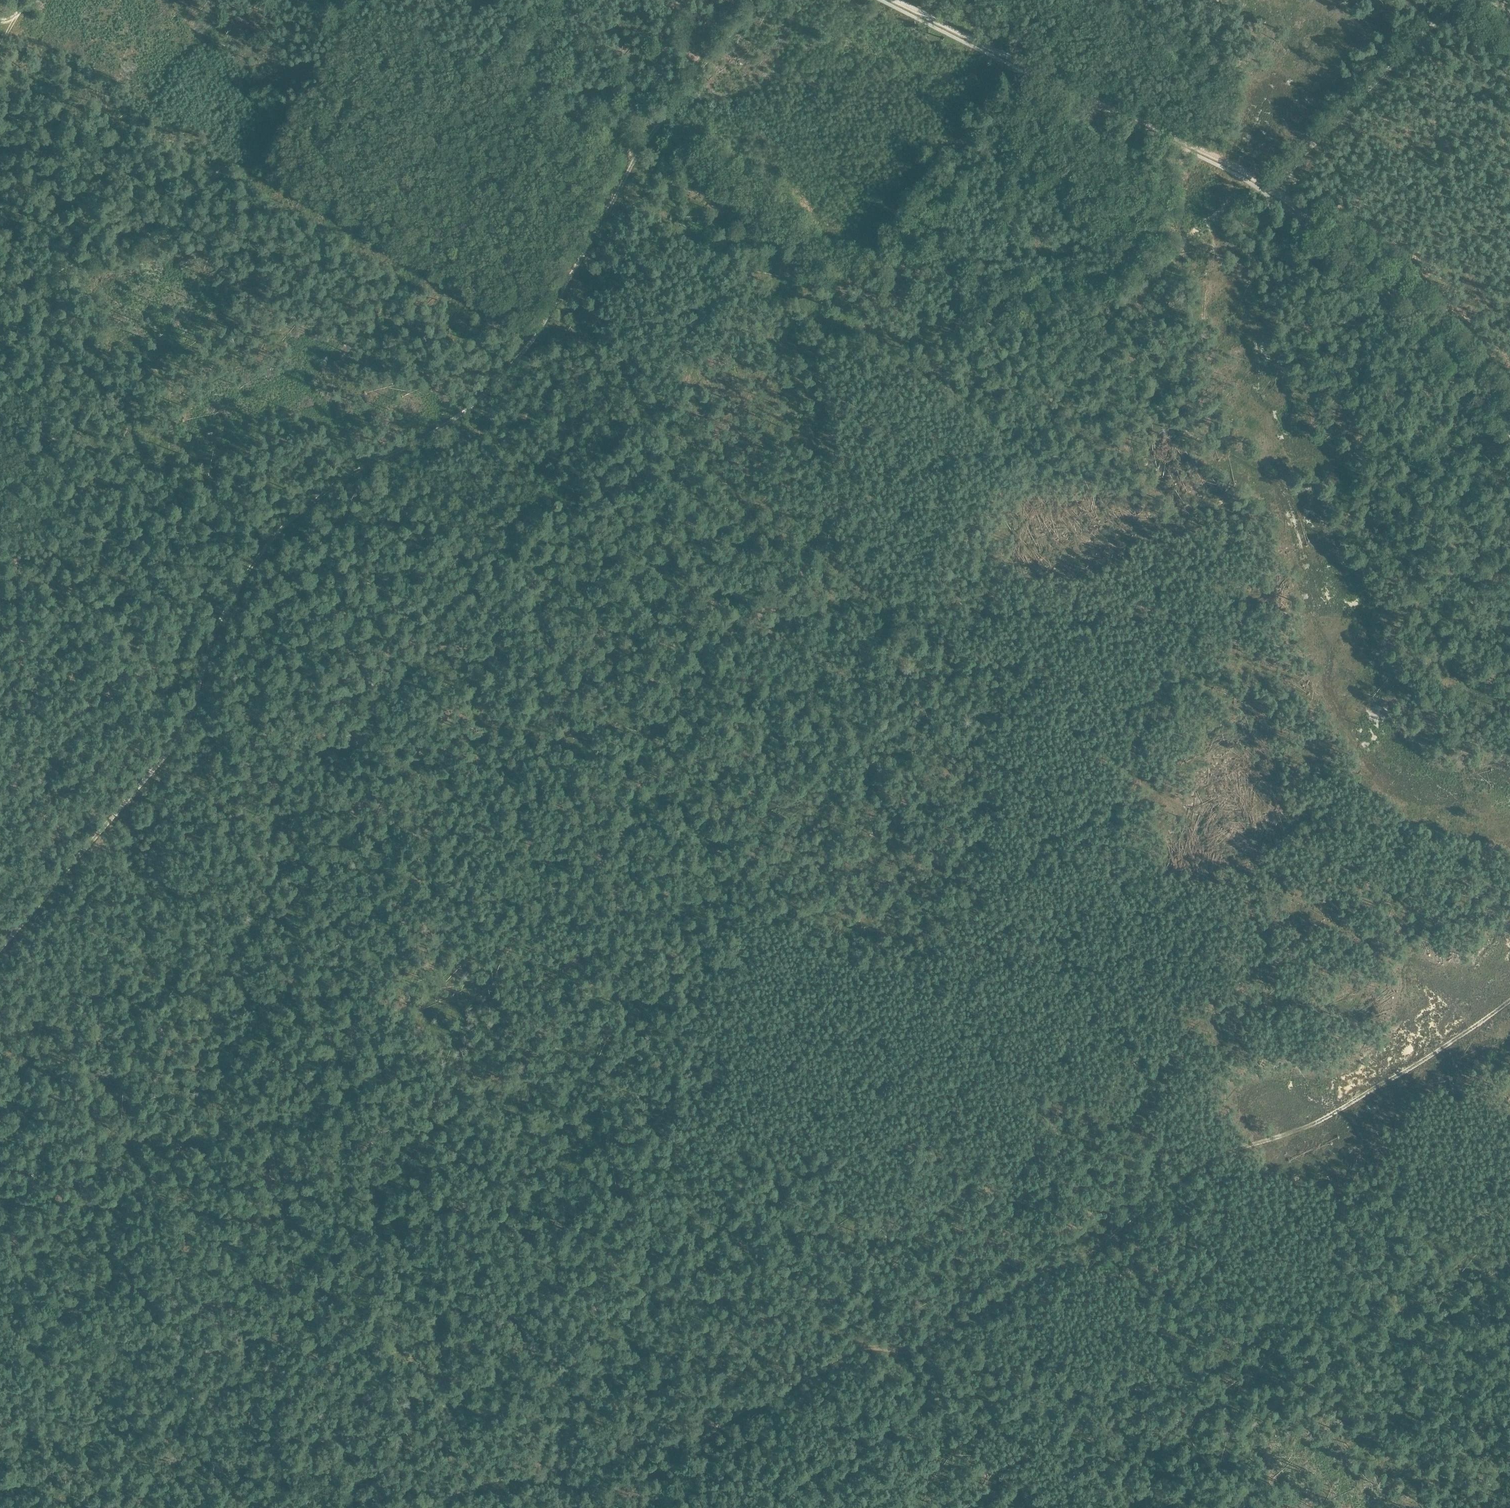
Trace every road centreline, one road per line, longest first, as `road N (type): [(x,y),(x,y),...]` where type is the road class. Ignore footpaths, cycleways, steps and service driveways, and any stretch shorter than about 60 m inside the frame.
road 1 (track): [(0,950),(172,748),(216,628),(260,554),(334,485),(475,405),(531,344),(643,147),(752,0)]
road 2 (track): [(432,1507),(470,1487),(592,1461),(631,1444),(692,1444),(852,1351),(924,1345),(1112,1234),(1209,1158),(1318,1122),(1509,1001)]
road 3 (track): [(1509,426),(1409,297),(1272,189),(896,0)]
road 4 (track): [(0,1263),(151,1372),(382,1507)]
road 5 (track): [(1266,195),(1455,0)]

